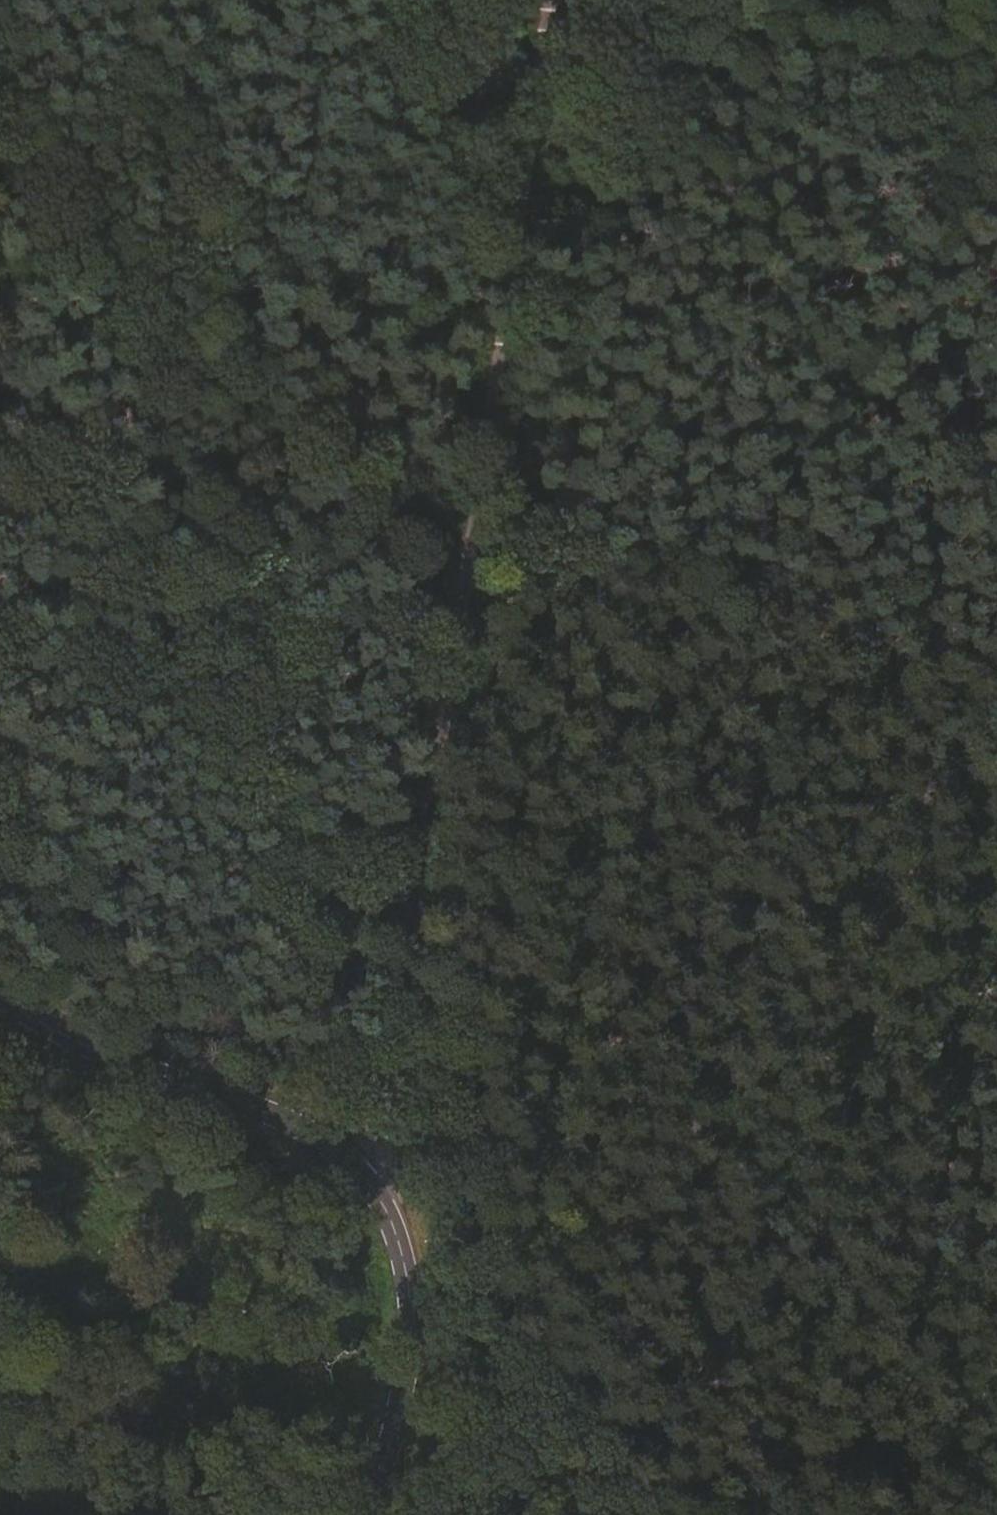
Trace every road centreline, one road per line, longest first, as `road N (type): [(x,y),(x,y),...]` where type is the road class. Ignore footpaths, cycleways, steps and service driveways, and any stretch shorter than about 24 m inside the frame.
road 1 (unclassified): [(360,1169),(491,552),(556,0)]
road 2 (tertiary): [(360,1169),(281,1119),(39,1025),(0,997)]
road 3 (tertiary): [(371,1514),(411,1354),(412,1309),(397,1234),(360,1169)]

